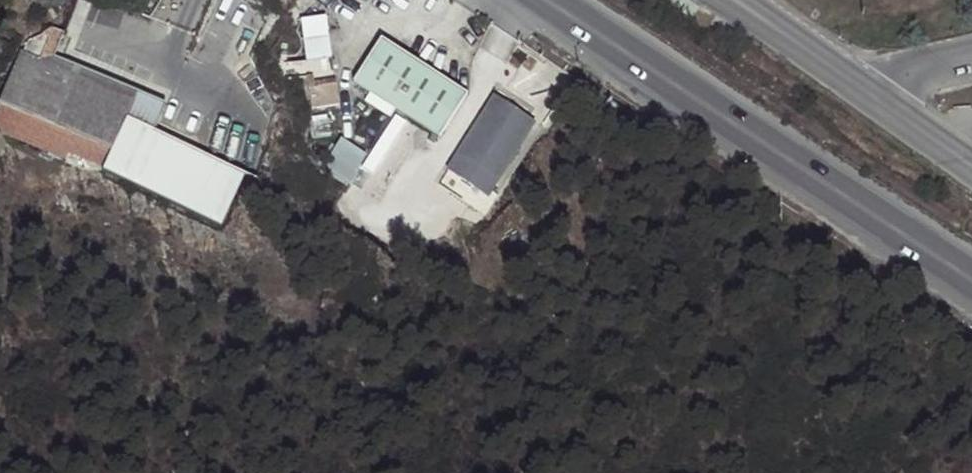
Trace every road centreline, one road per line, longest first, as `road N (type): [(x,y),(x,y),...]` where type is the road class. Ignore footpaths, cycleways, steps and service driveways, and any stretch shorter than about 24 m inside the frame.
road 1 (secondary): [(557,0),(971,273)]
road 2 (tertiary): [(736,0),(874,95)]

